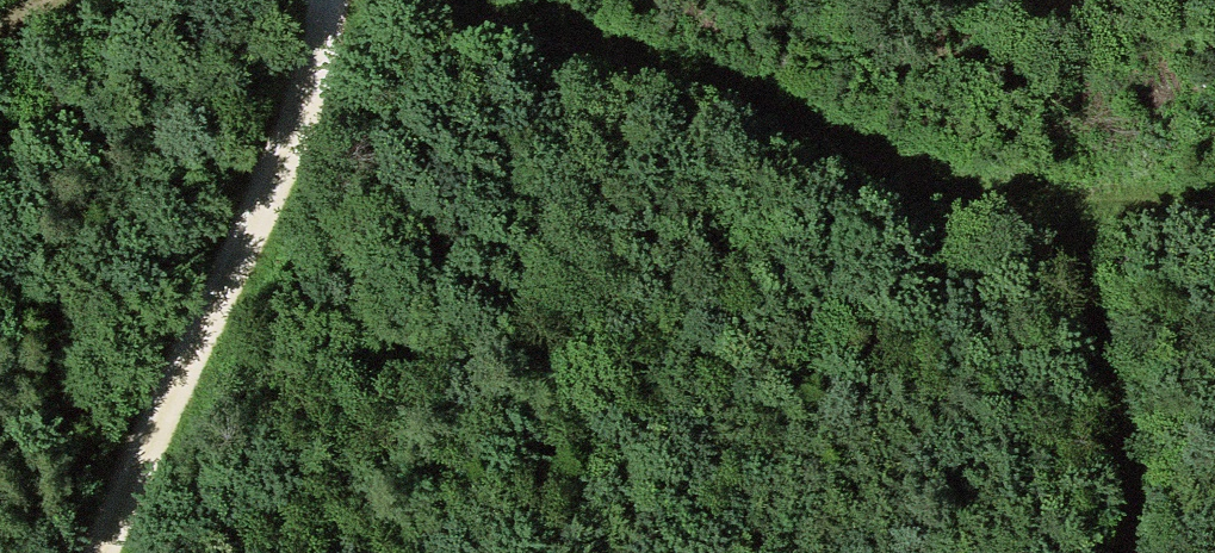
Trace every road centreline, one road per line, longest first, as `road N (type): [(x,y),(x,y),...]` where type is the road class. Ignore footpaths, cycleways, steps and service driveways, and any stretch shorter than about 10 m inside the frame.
road 1 (track): [(453,0),(1052,216)]
road 2 (track): [(322,0),(313,77),(286,151),(102,552)]
road 3 (track): [(1133,552),(1100,324),(1052,216)]
road 4 (track): [(1052,216),(1214,203)]

